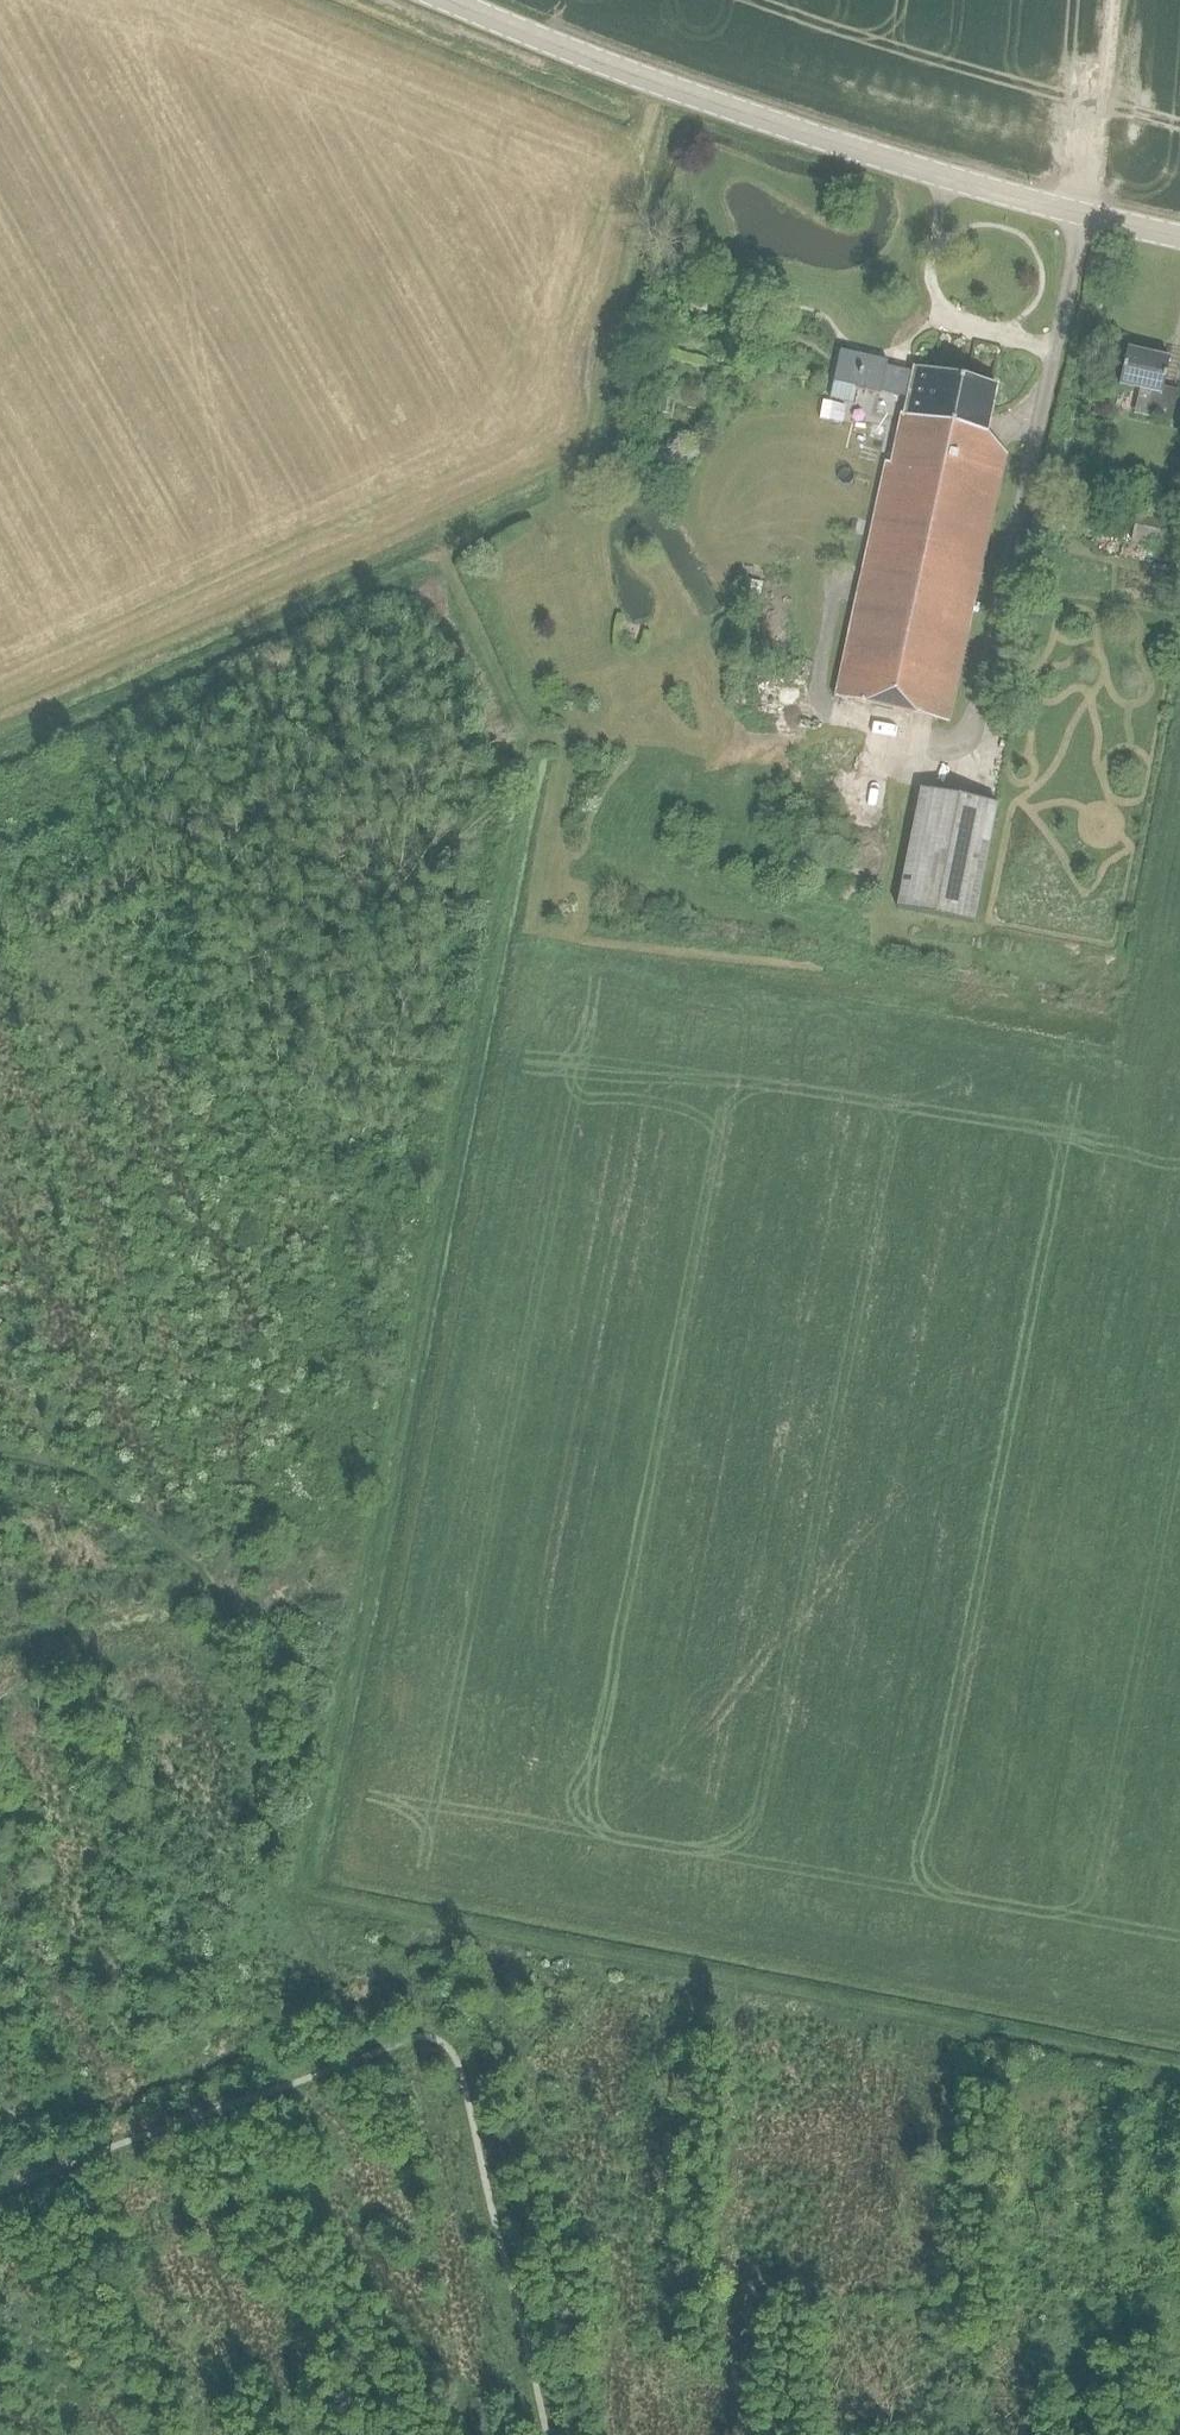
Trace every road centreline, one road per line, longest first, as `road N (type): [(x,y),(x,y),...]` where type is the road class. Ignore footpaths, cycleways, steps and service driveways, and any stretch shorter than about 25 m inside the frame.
road 1 (secondary): [(1179,239),(946,180),(649,81),(441,0)]

